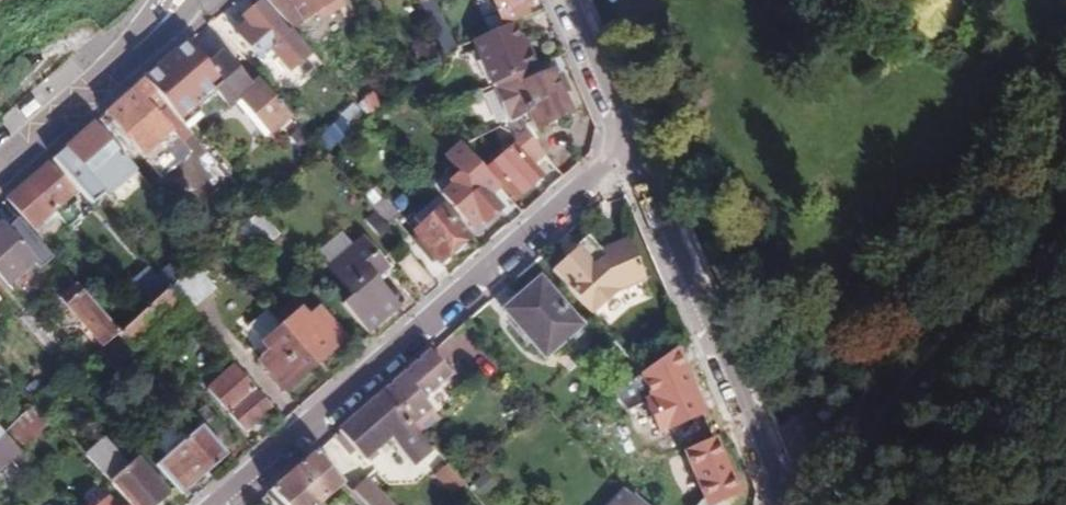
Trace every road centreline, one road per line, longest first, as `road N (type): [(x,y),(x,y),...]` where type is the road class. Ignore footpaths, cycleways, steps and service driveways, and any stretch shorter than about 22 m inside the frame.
road 1 (residential): [(217,504),(626,145)]
road 2 (track): [(1065,232),(953,335),(811,491),(786,504)]
road 3 (residential): [(779,504),(626,145)]
road 4 (secondary): [(177,0),(0,163)]
road 5 (residential): [(626,145),(565,0)]

